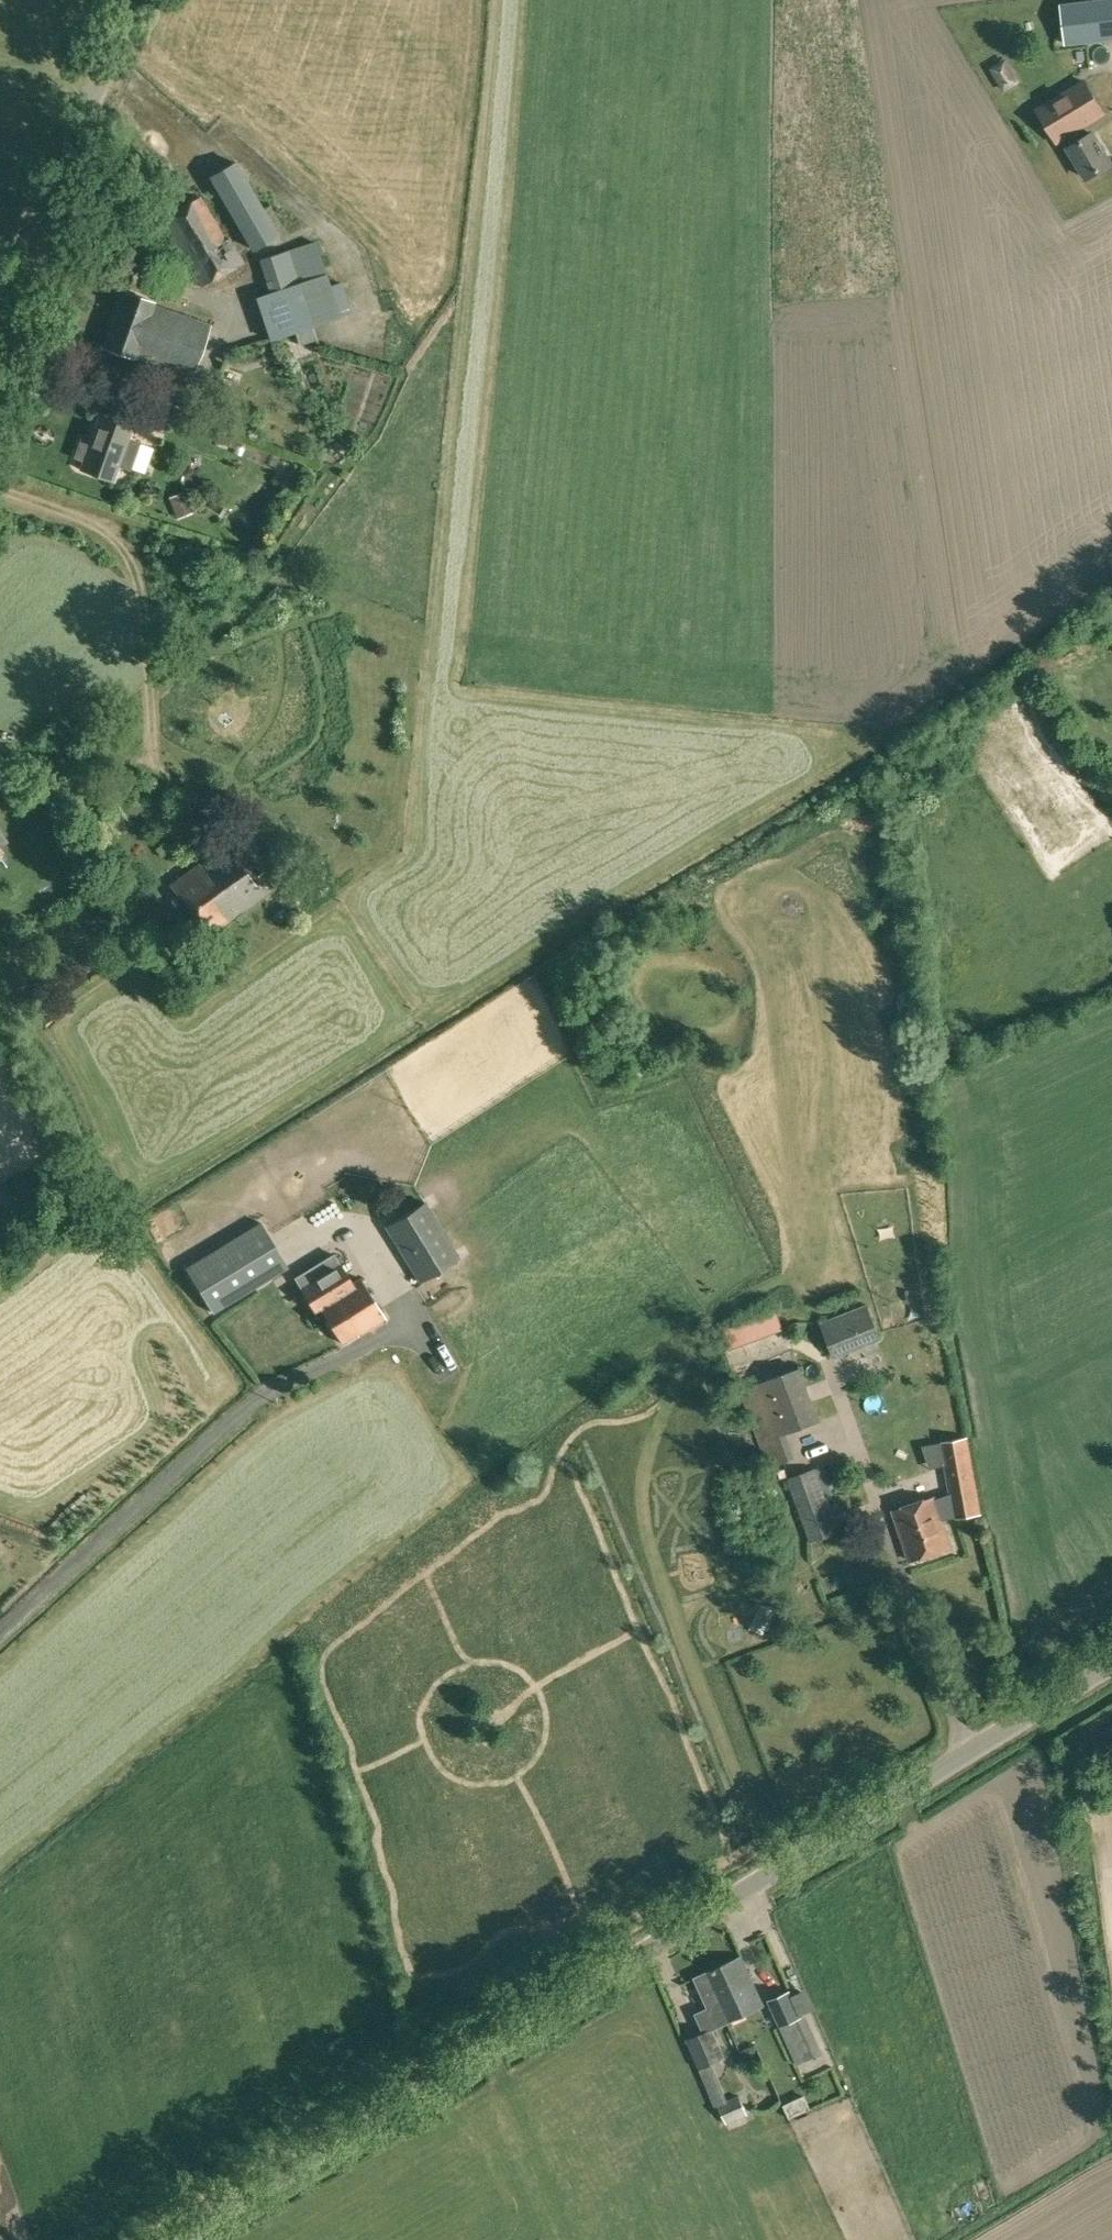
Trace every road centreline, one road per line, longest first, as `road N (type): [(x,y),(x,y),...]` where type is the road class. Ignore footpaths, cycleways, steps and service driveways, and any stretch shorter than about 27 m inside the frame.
road 1 (unclassified): [(177,2239),(1111,1670)]
road 2 (unclassified): [(0,1634),(260,1401),(401,1337)]
road 3 (unclassified): [(0,356),(126,0)]

